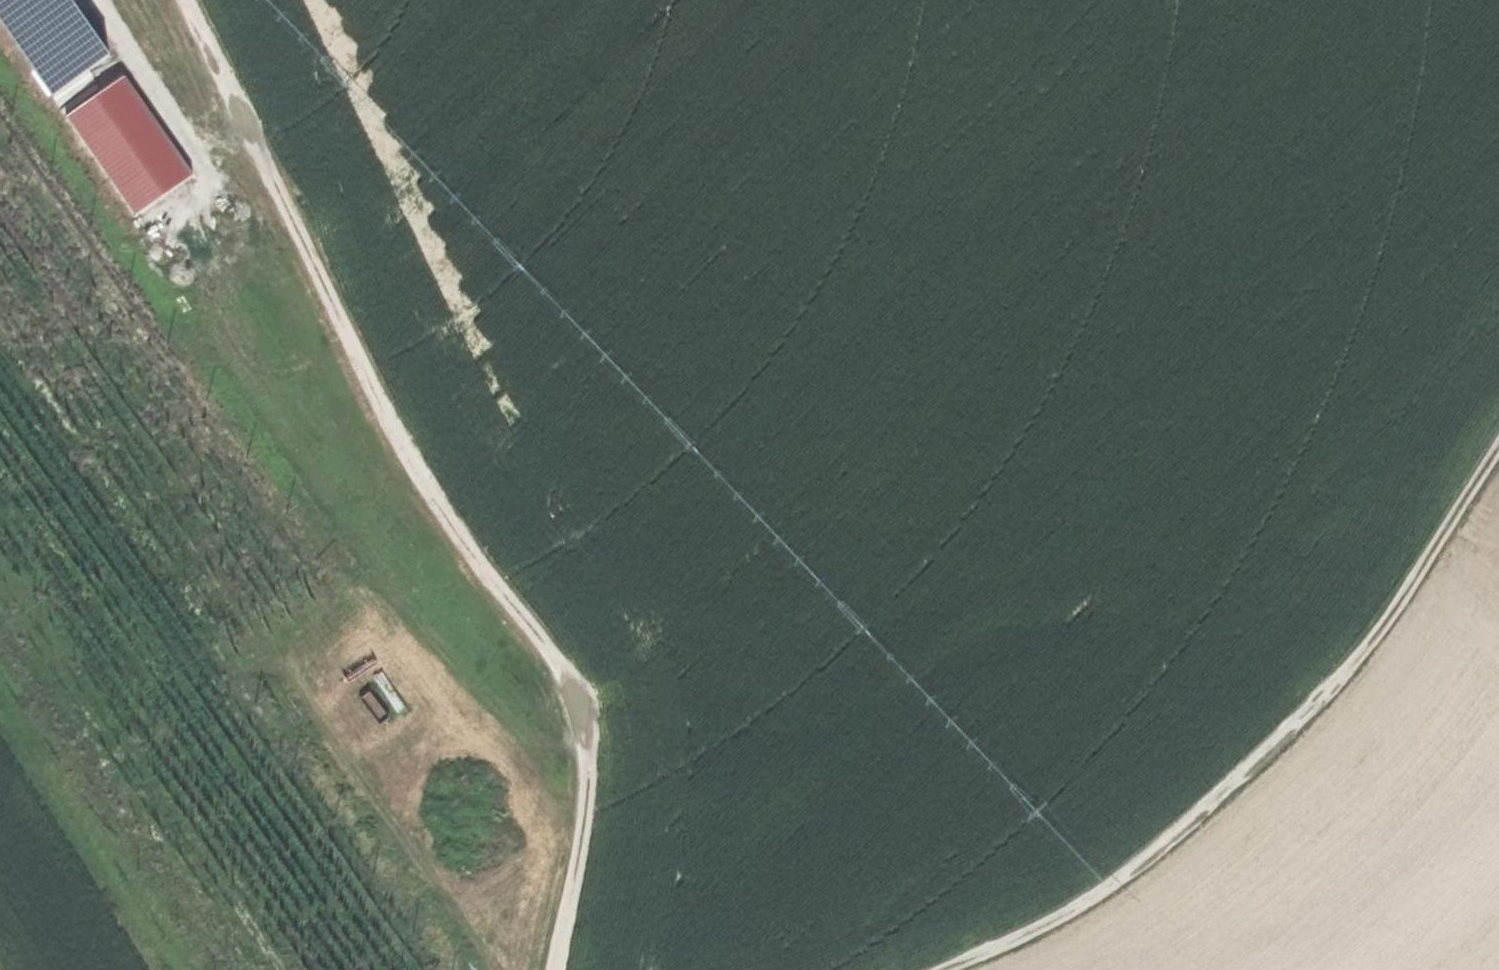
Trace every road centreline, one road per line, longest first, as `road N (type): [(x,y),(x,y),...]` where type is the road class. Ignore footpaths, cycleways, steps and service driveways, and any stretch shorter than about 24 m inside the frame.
road 1 (track): [(559,969),(602,732),(590,702),(510,624),(405,468),(333,333),(276,175),(185,0)]
road 2 (track): [(947,969),(1085,911),(1339,679),(1498,448)]

